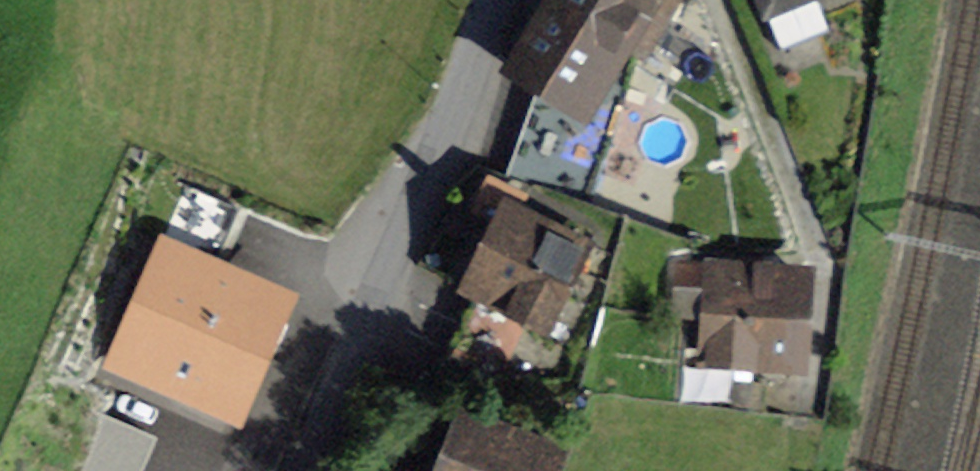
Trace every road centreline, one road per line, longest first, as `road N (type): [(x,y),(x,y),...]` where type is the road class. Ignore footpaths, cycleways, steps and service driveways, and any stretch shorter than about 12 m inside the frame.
road 1 (tertiary): [(288,470),(488,0)]

